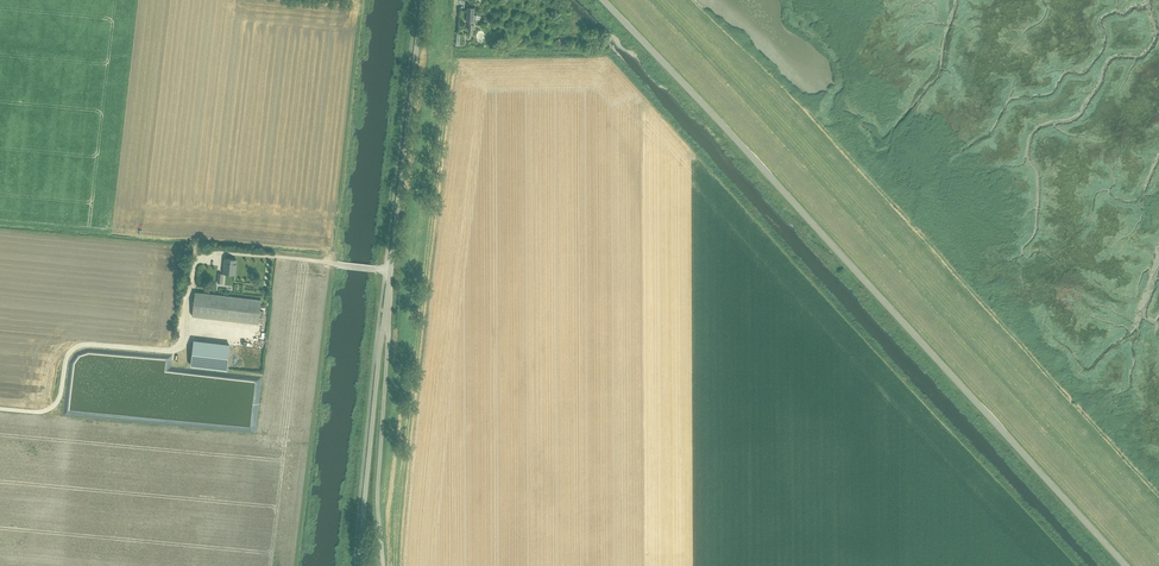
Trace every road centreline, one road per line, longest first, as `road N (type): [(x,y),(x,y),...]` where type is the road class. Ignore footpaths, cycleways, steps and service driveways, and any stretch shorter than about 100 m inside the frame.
road 1 (unclassified): [(1125,565),(603,0)]
road 2 (track): [(1158,540),(660,0)]
road 3 (unclassified): [(385,311),(422,0)]
road 4 (unclassified): [(360,565),(385,311)]
road 5 (unclassified): [(383,565),(385,311)]
road 6 (track): [(0,409),(50,406),(78,347),(167,350),(184,342)]

